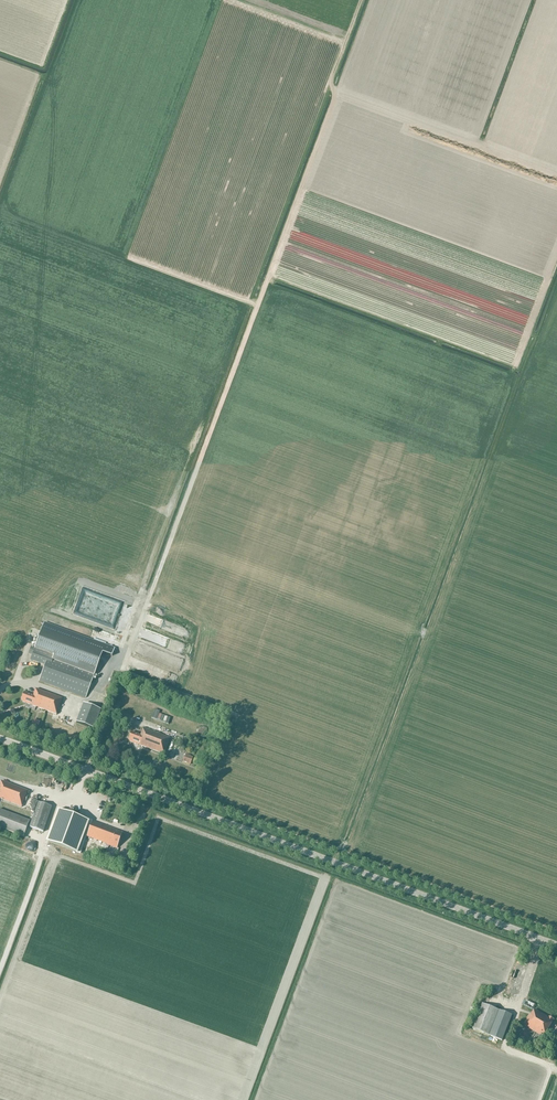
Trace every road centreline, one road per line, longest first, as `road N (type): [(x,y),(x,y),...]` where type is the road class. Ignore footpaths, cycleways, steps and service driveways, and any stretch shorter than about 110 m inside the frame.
road 1 (tertiary): [(556,945),(0,738)]

